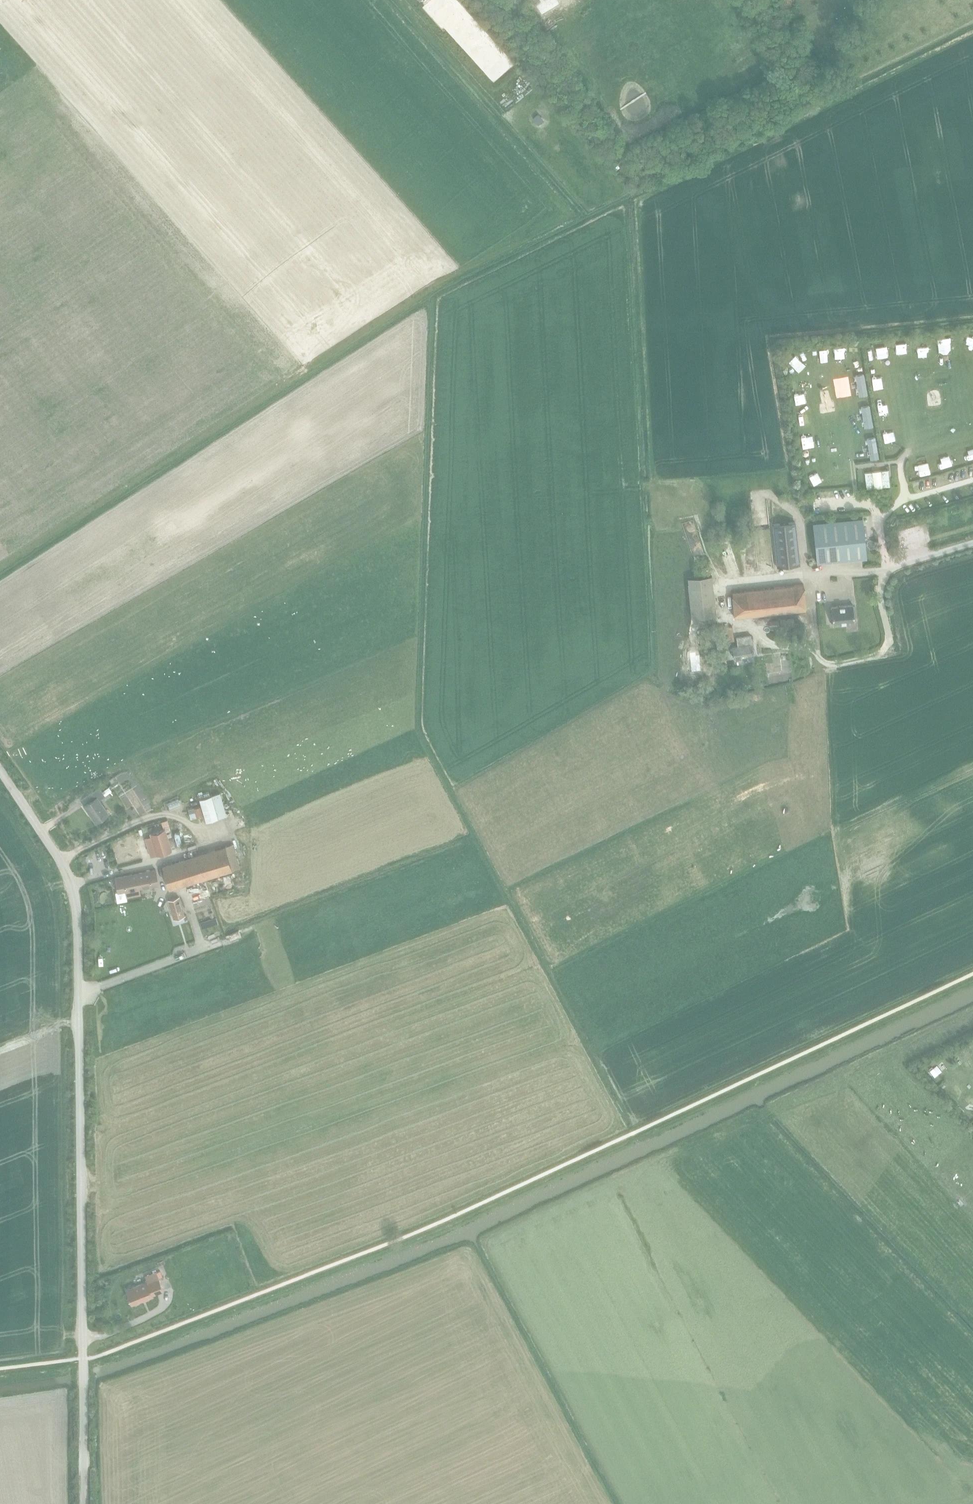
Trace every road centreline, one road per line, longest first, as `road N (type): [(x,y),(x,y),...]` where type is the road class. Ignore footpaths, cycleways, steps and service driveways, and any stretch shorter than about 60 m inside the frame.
road 1 (unclassified): [(85,1503),(75,901),(66,870),(0,774)]

